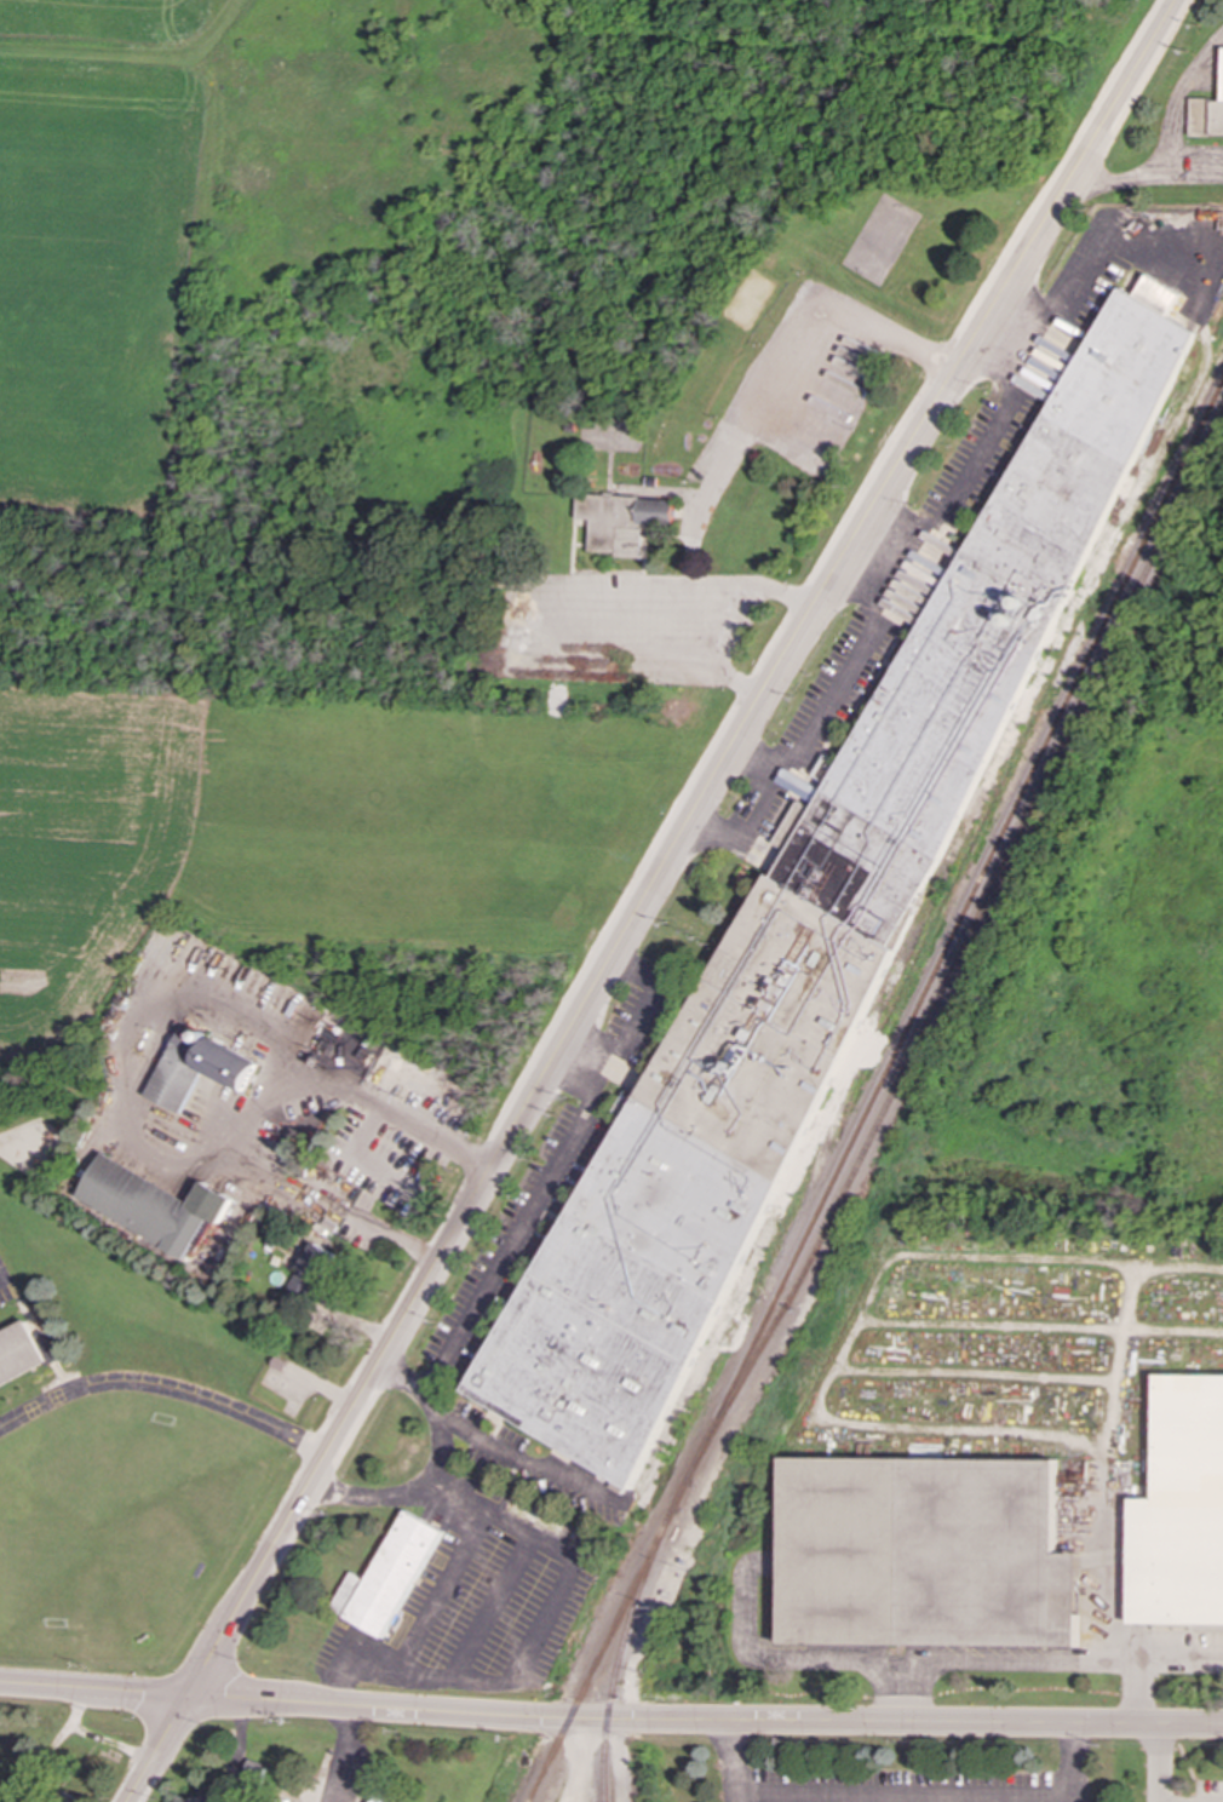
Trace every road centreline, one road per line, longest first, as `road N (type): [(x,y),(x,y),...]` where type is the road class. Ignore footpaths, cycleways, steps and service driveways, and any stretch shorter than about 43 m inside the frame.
road 1 (tertiary): [(127,1801),(780,665),(1180,0)]
road 2 (tertiary): [(0,1690),(258,1712),(604,1726),(1222,1731)]

